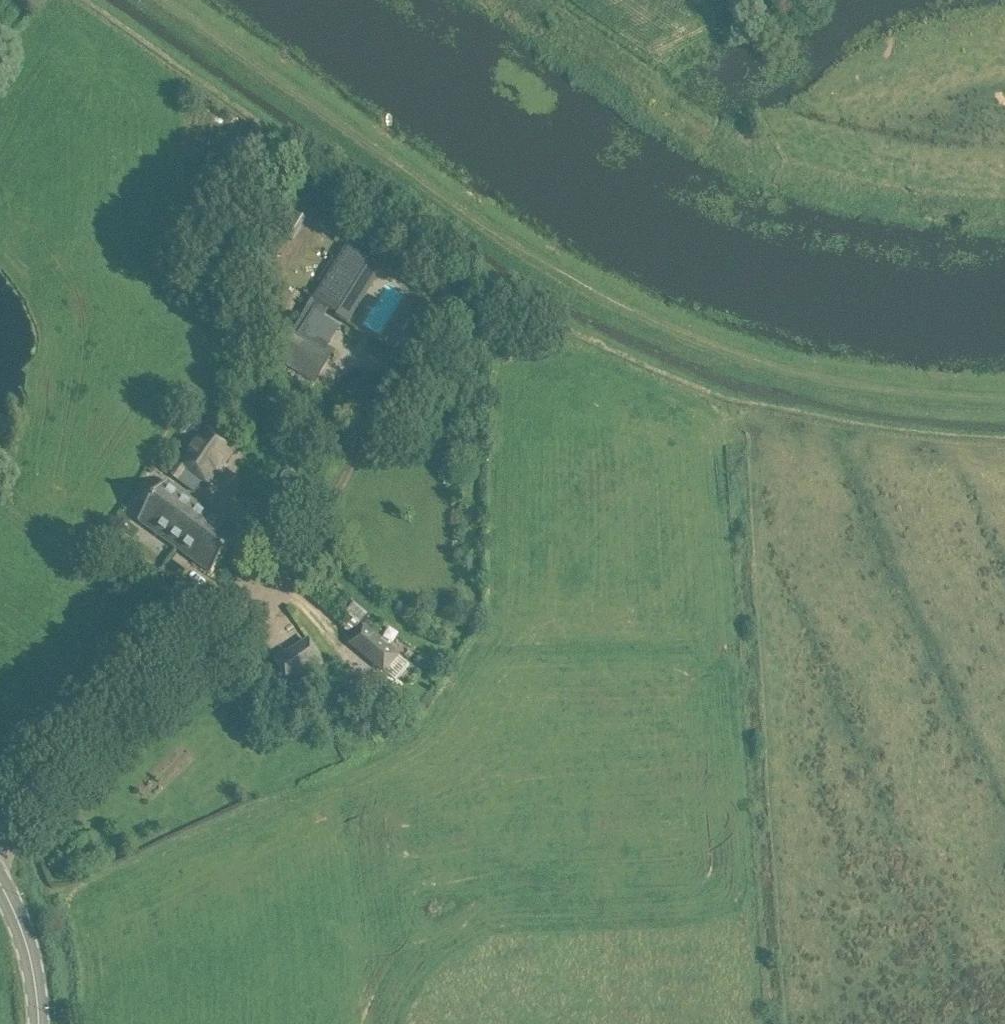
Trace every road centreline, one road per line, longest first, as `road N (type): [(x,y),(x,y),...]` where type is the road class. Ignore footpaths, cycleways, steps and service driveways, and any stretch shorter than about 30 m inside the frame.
road 1 (secondary): [(39,1023),(27,940),(0,881)]

